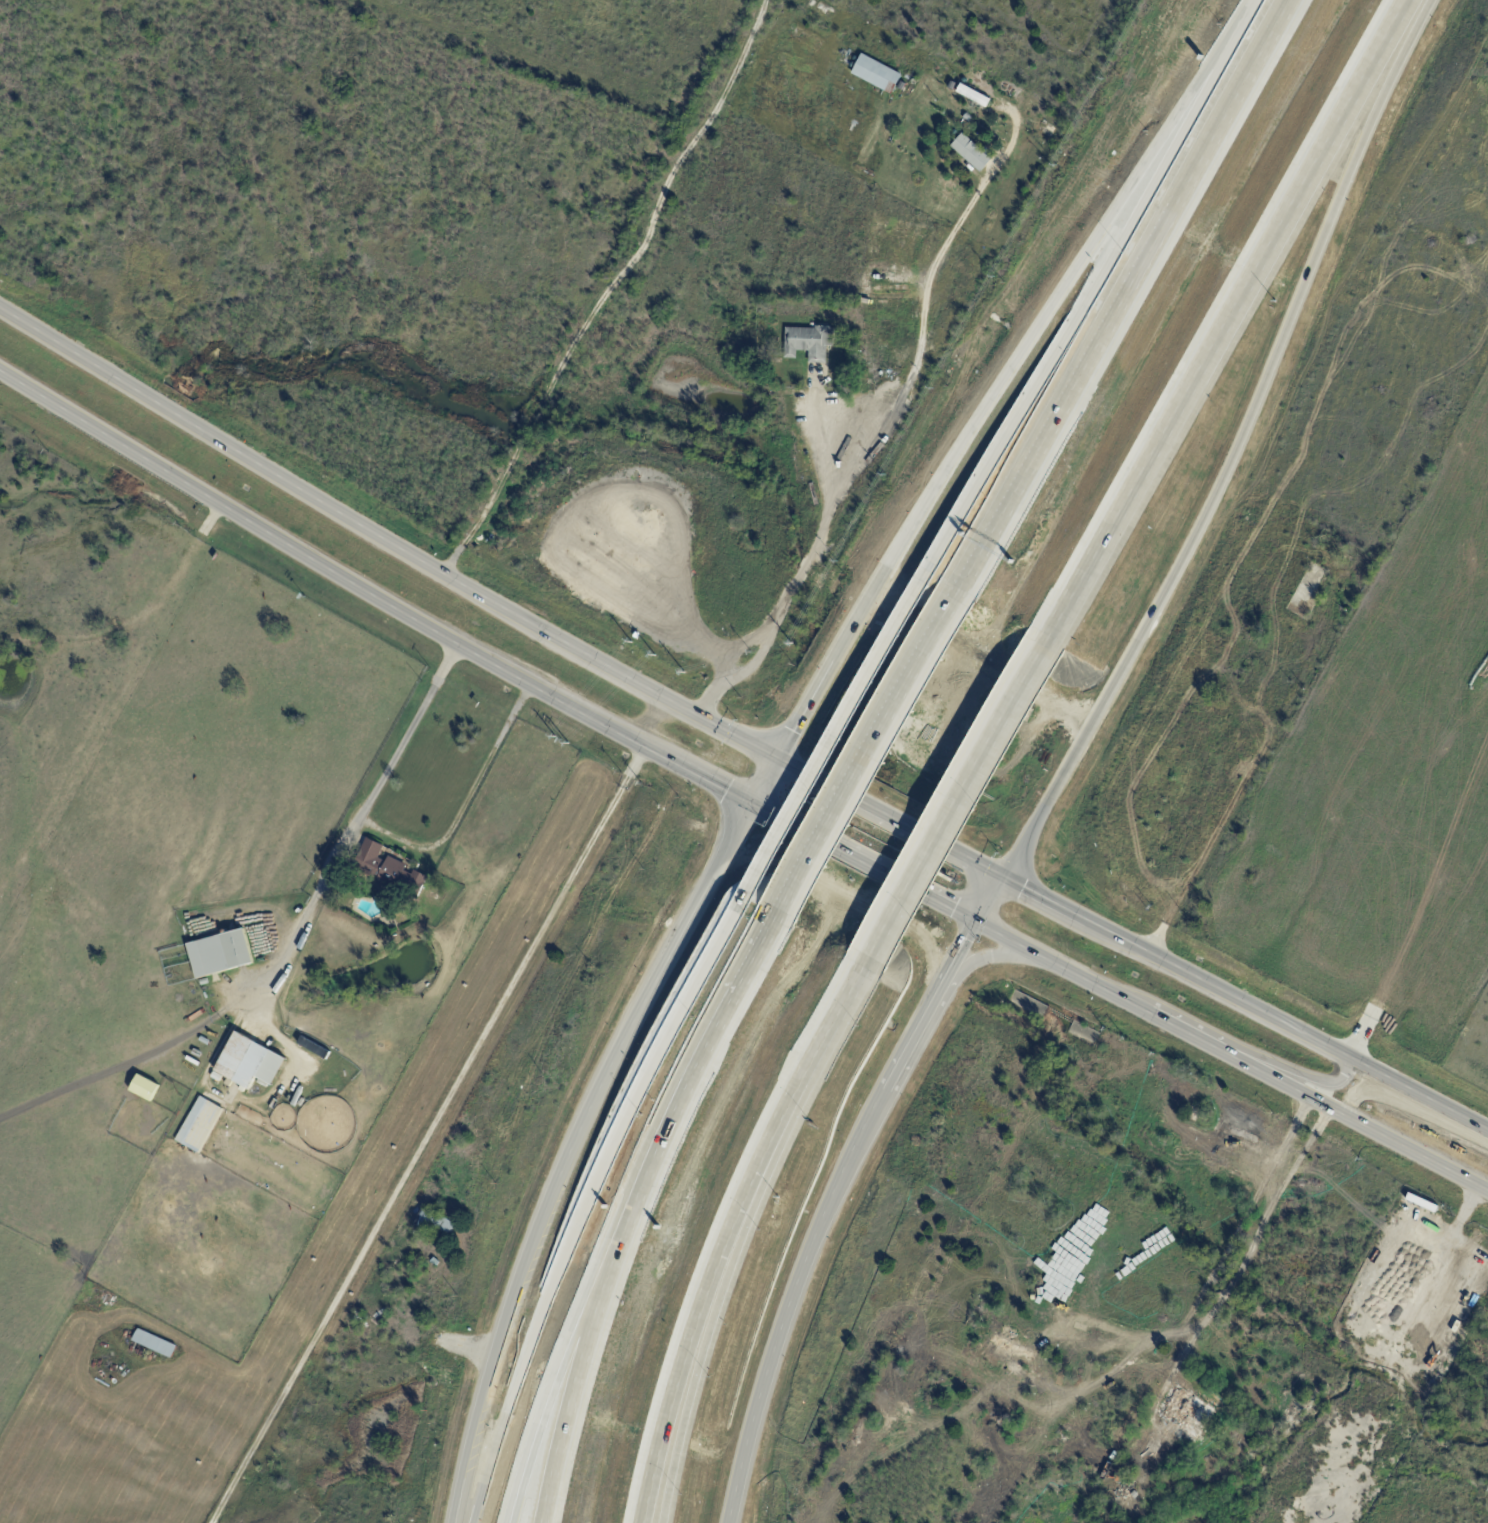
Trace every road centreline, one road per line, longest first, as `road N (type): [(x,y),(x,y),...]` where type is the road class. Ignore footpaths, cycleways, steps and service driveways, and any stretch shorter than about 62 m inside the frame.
road 1 (motorway): [(1005,878),(1249,424),(1365,124),(1423,0)]
road 2 (motorway): [(1255,0),(933,490),(775,758)]
road 3 (primary): [(699,717),(443,576),(0,309)]
road 4 (secondary): [(751,801),(562,1162),(485,1390),(457,1522)]
road 5 (primary): [(0,371),(659,754)]
road 6 (motorway): [(1062,619),(1406,0)]
road 7 (motorway): [(1288,0),(962,591)]
road 8 (motorway): [(742,907),(607,1157),(532,1338),(470,1522)]
road 9 (motorway): [(1071,322),(742,907)]
road 10 (primary): [(978,923),(1487,1192)]
road 11 (secondary): [(726,1522),(759,1390),(822,1210),(883,1092)]
road 12 (primary): [(1487,1130),(1087,919)]
road 13 (motorway): [(780,916),(710,1033),(593,1305)]
road 14 (motorway): [(865,977),(1062,619)]
road 15 (motorway): [(962,591),(780,916)]
road 16 (motorway): [(1231,41),(1071,322)]
road 17 (motorway): [(721,1261),(770,1148),(865,977)]
road 18 (motorway): [(642,1522),(658,1448),(721,1261)]
road 19 (motorway): [(664,1522),(721,1261)]
road 20 (motorway): [(593,1305),(568,1349),(507,1522)]
road 21 (motorway): [(593,1305),(544,1522)]
road 22 (primary): [(1487,1136),(1381,1095),(1364,1093),(1342,1115)]
road 23 (primary): [(1217,1049),(1327,1083),(1341,1080),(1354,1058)]
road 24 (primary): [(772,812),(904,880)]

